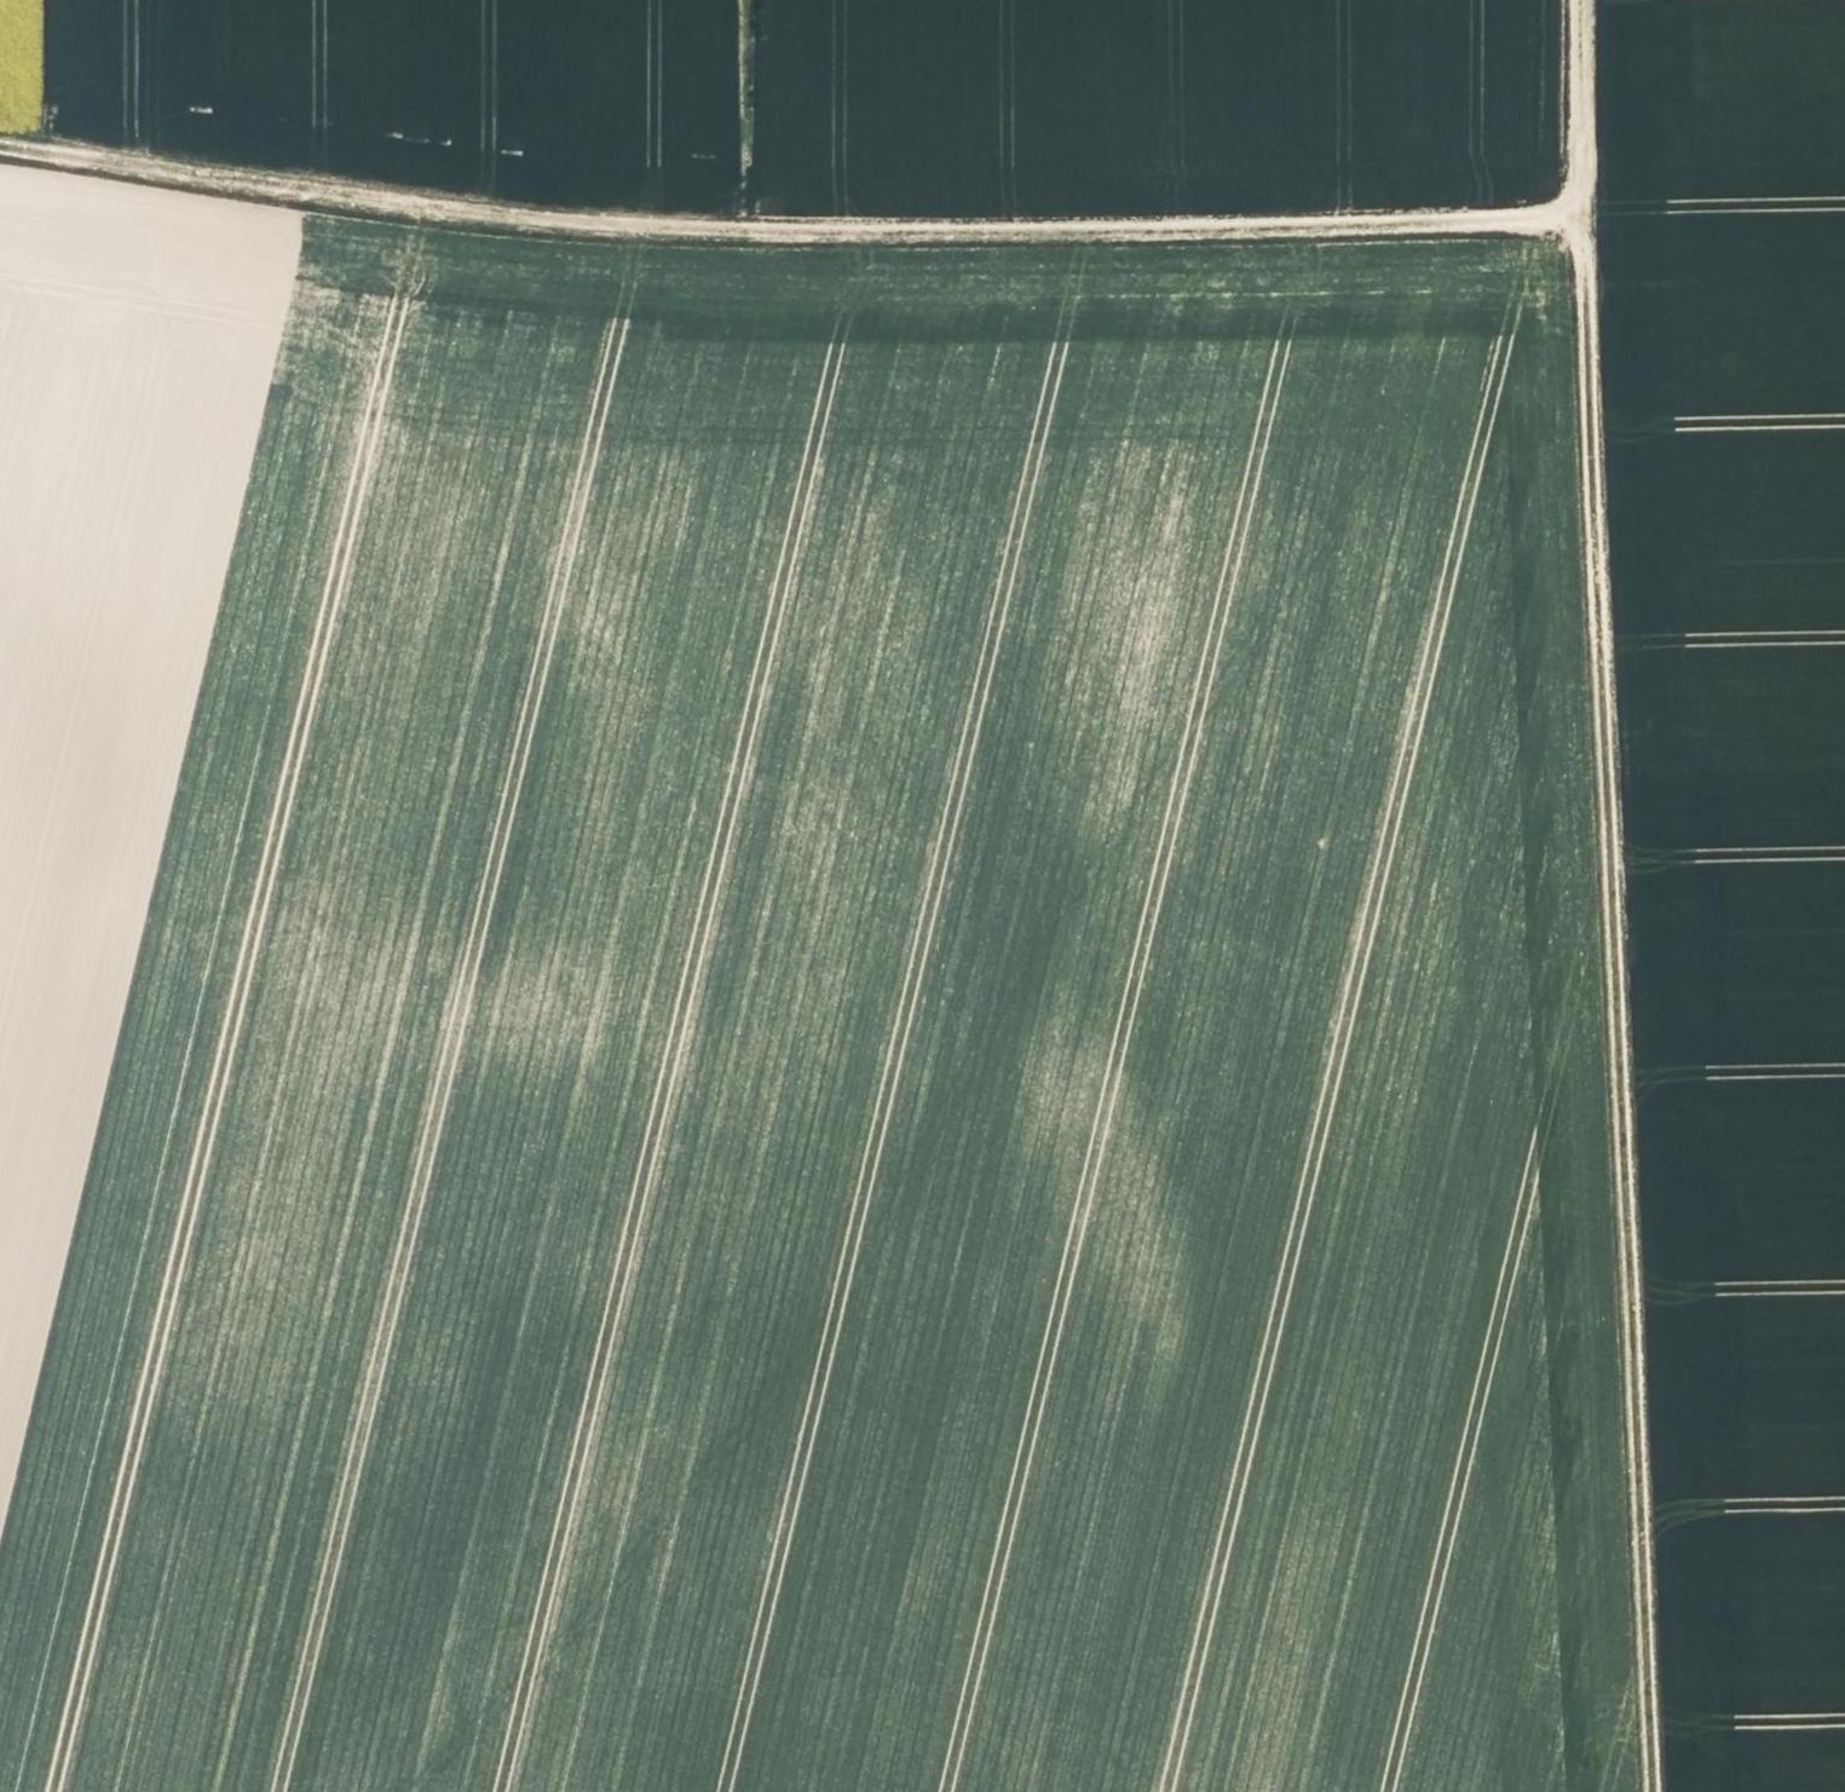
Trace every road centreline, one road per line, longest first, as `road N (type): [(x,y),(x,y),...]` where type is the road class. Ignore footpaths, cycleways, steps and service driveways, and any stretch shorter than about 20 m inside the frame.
road 1 (track): [(1580,0),(1579,225),(1646,1791)]
road 2 (track): [(0,141),(563,230),(1579,225)]

